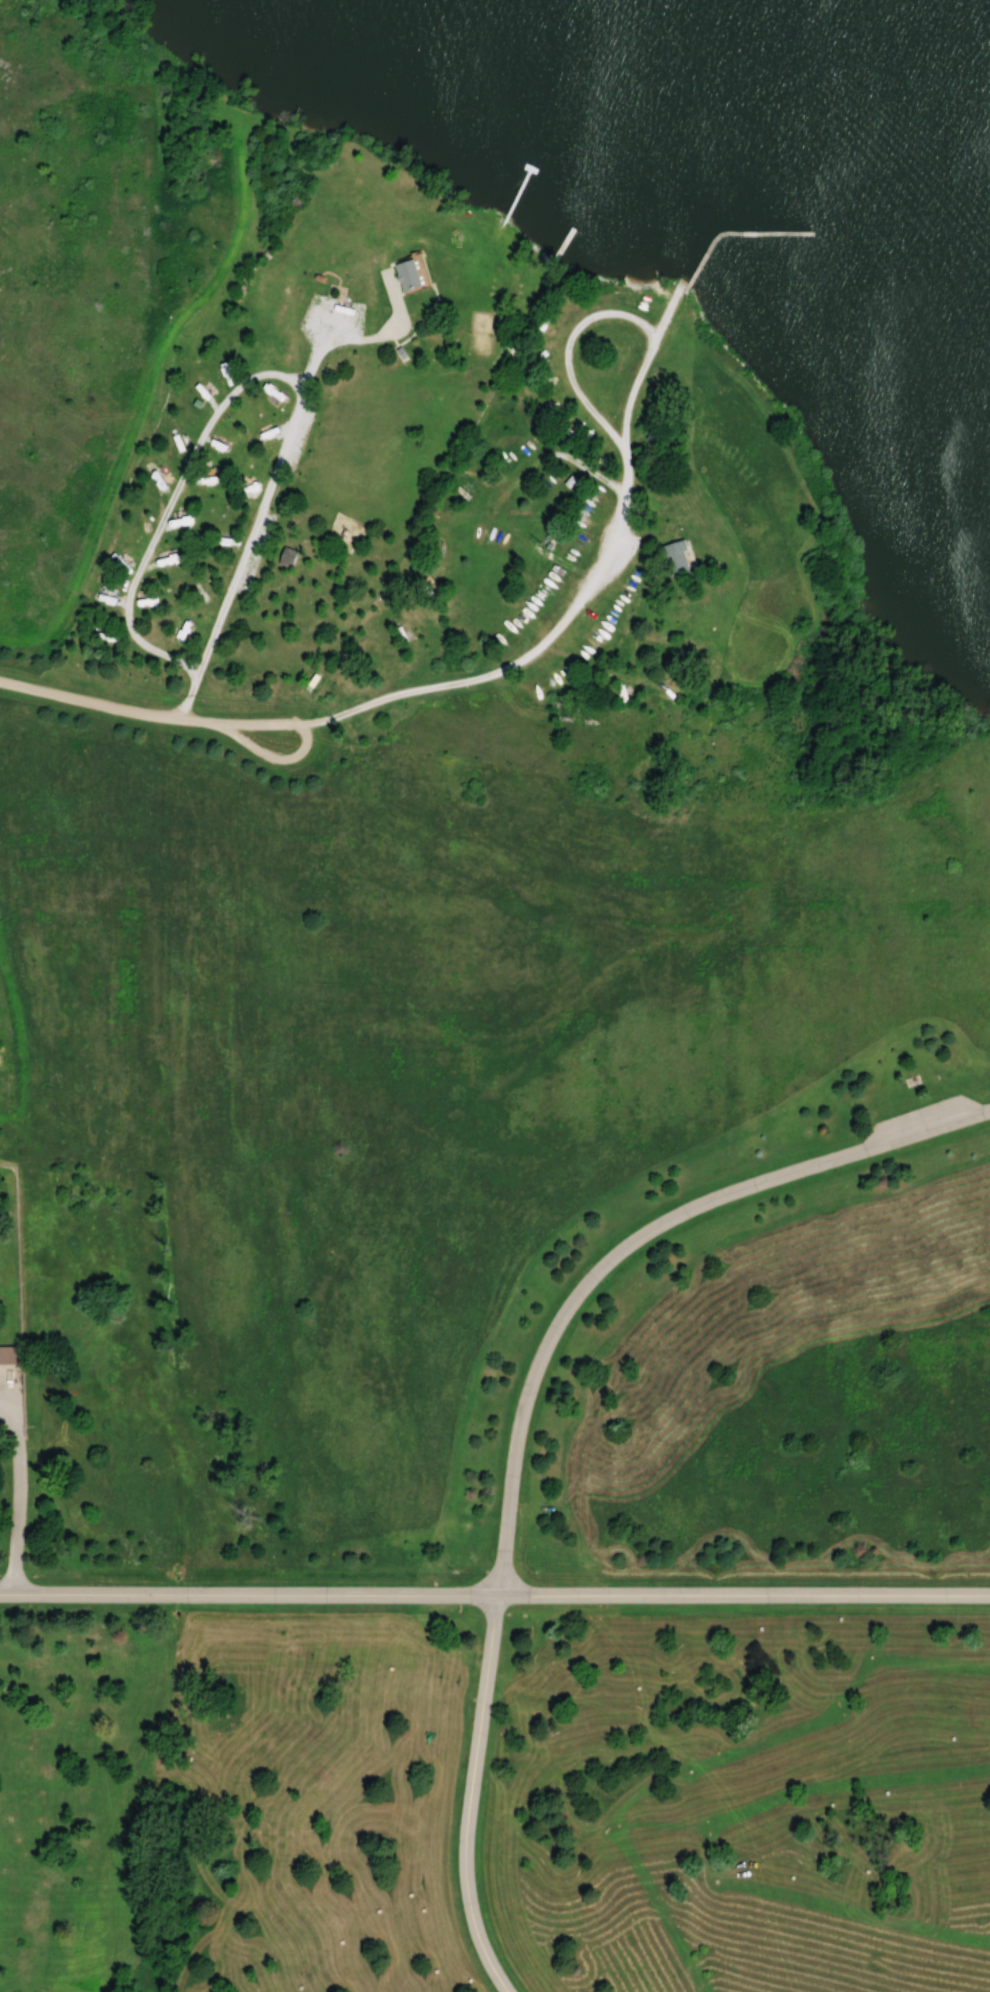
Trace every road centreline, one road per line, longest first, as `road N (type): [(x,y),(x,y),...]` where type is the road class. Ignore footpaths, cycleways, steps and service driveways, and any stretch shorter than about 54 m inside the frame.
road 1 (residential): [(989,1596),(0,1594)]

